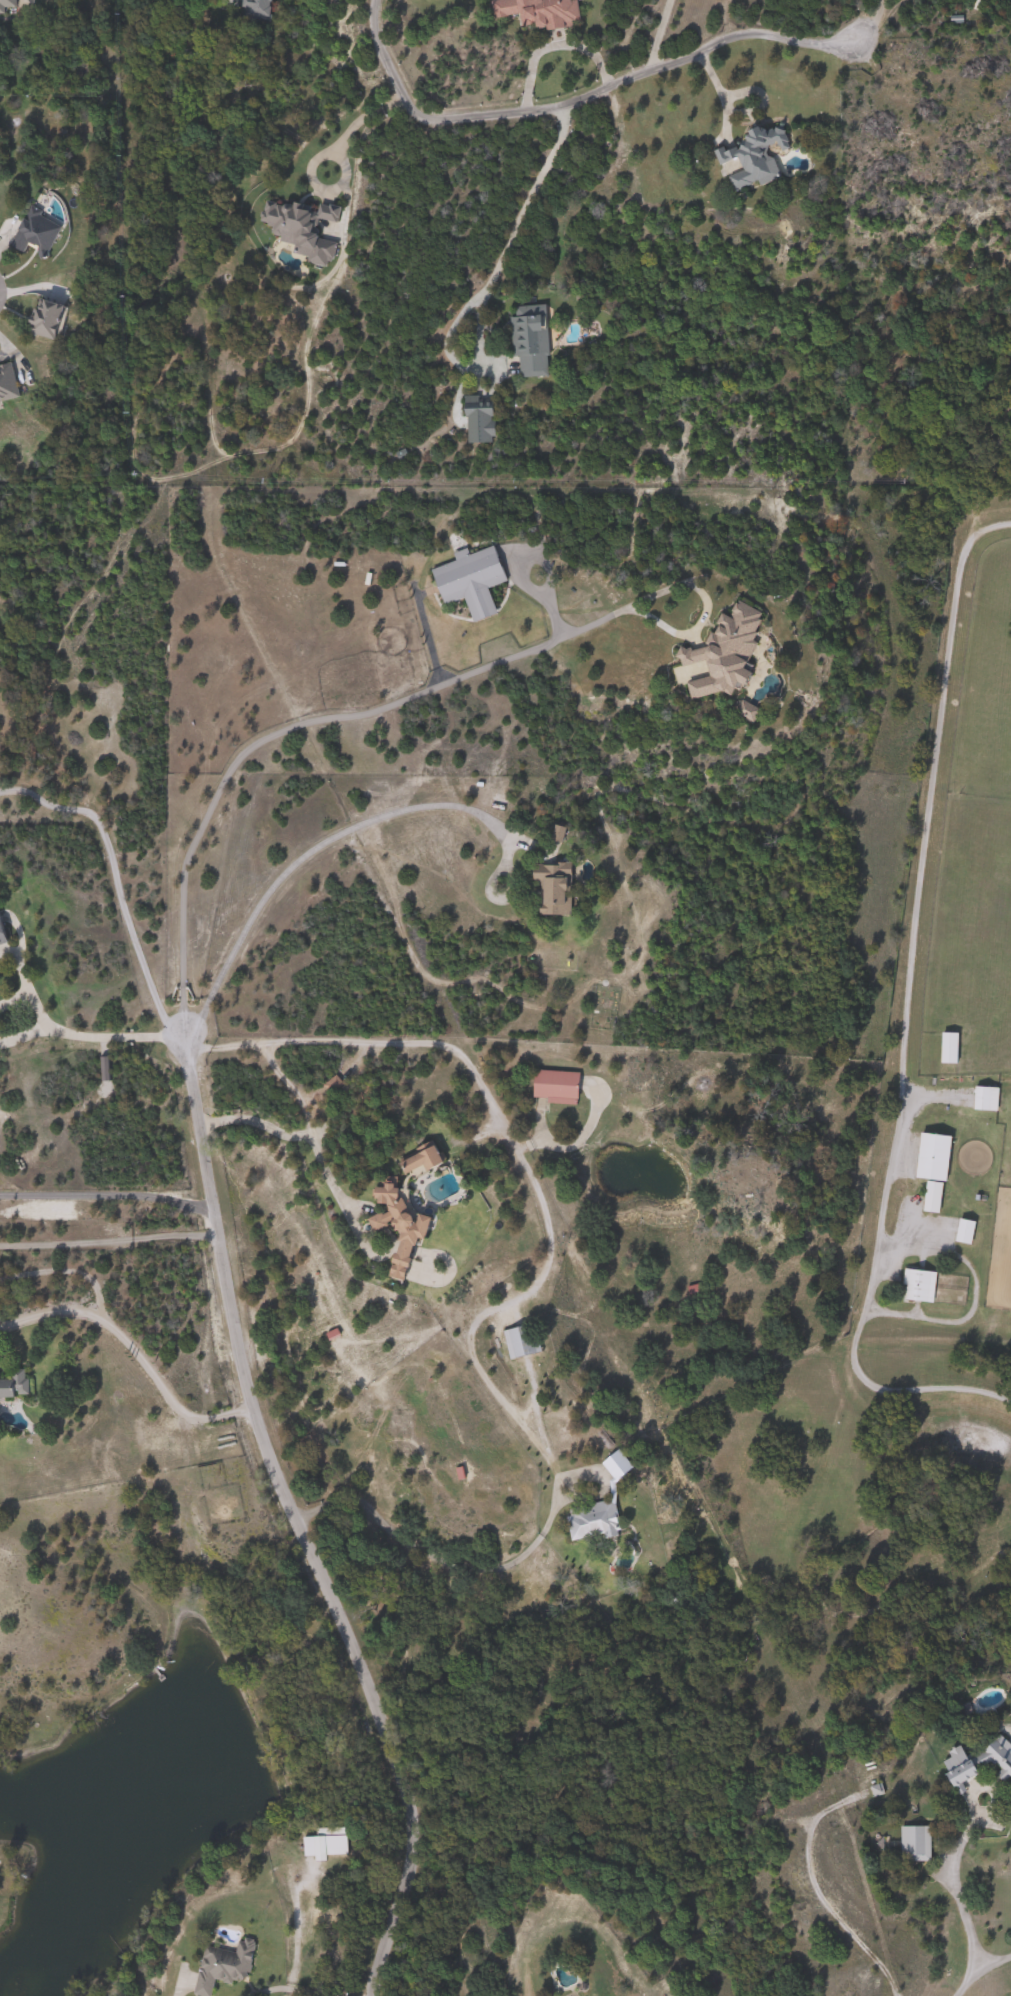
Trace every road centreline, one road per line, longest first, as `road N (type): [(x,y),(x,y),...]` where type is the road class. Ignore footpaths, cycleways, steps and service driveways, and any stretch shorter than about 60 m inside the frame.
road 1 (residential): [(370,1995),(407,1882),(415,1821),(403,1765),(370,1684),(246,1410),(181,1037)]
road 2 (residential): [(369,0),(369,46),(393,94),(422,116),(547,108),(745,32),(823,43),(859,38)]

